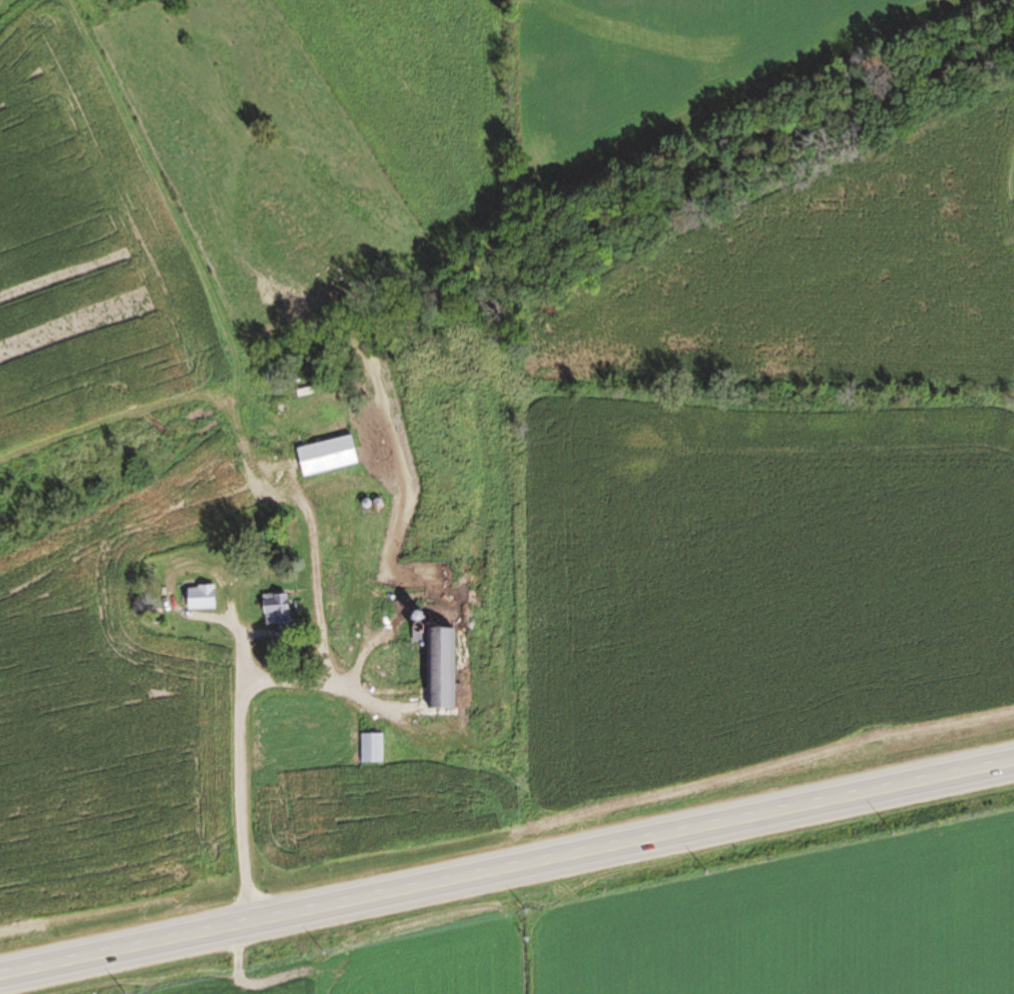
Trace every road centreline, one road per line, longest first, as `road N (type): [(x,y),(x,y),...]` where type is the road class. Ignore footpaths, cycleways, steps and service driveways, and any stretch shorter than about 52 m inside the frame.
road 1 (primary): [(0,968),(1013,762)]

